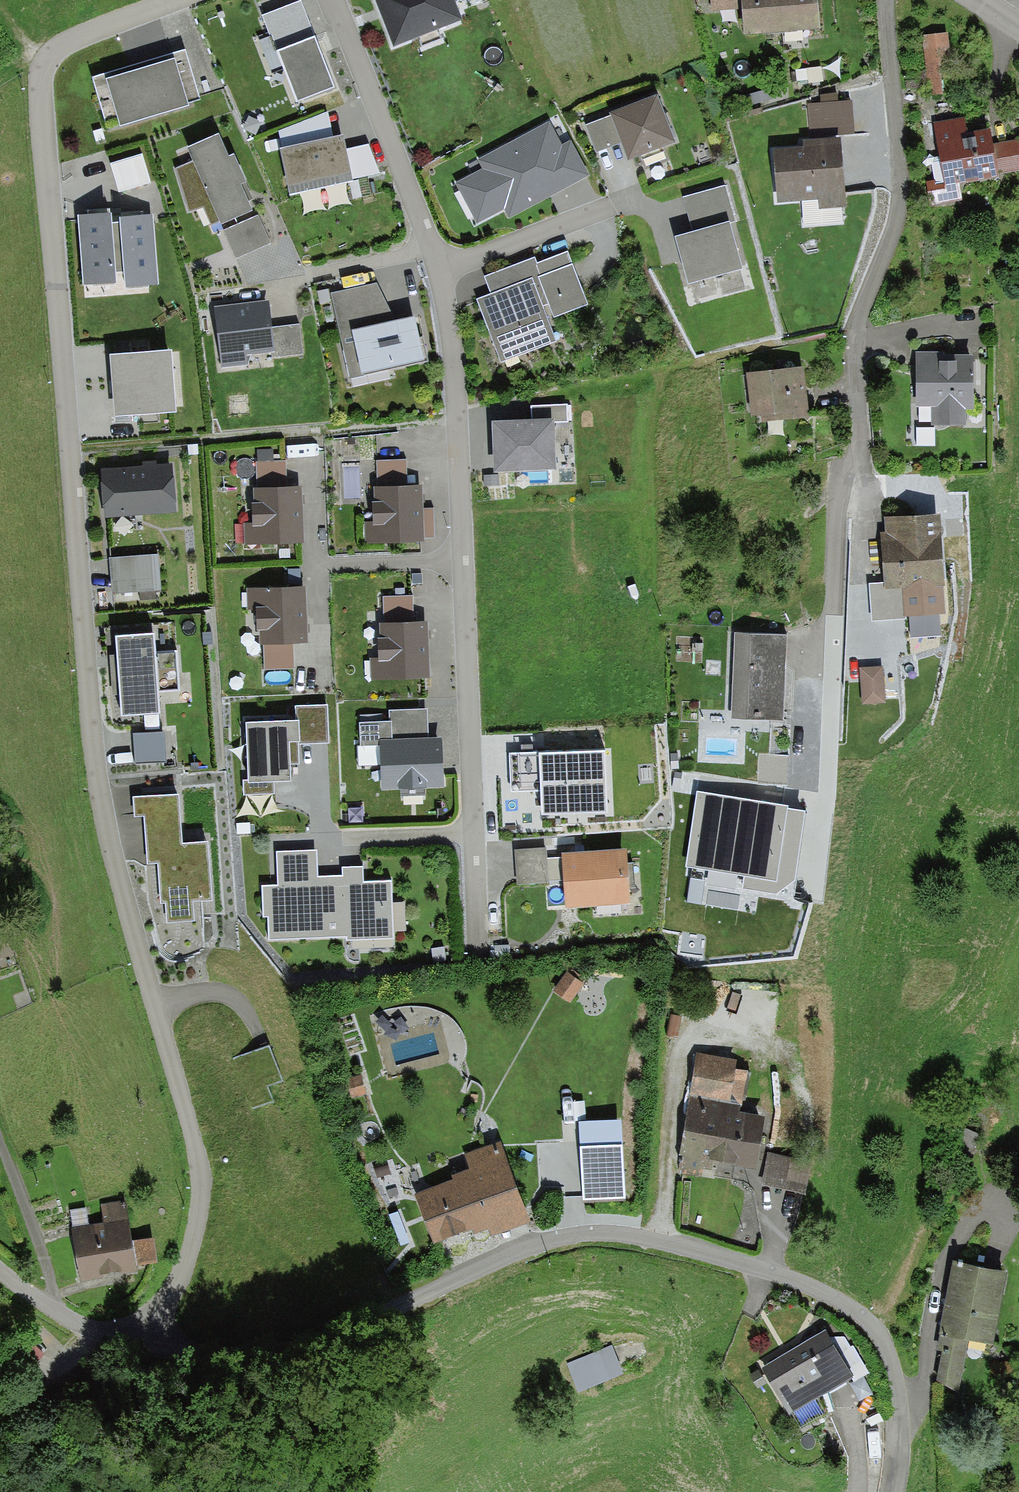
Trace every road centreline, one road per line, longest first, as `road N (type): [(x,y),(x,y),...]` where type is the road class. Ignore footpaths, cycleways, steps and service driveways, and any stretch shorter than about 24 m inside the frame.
road 1 (residential): [(166,0),(57,43),(39,67),(87,715),(105,847),(200,1181),(187,1254),(131,1347)]
road 2 (residential): [(333,0),(430,247),(451,331),(479,952)]
road 3 (residential): [(886,1491),(889,1389),(875,1339),(826,1292),(708,1249),(599,1226),(559,1229),(280,1352),(131,1347)]
road 4 (residential): [(820,782),(841,485),(860,455),(855,332),(897,222),(903,172),(888,0)]
road 5 (residential): [(131,1347),(66,1320),(0,1271)]
road 6 (track): [(0,1411),(111,1341)]

